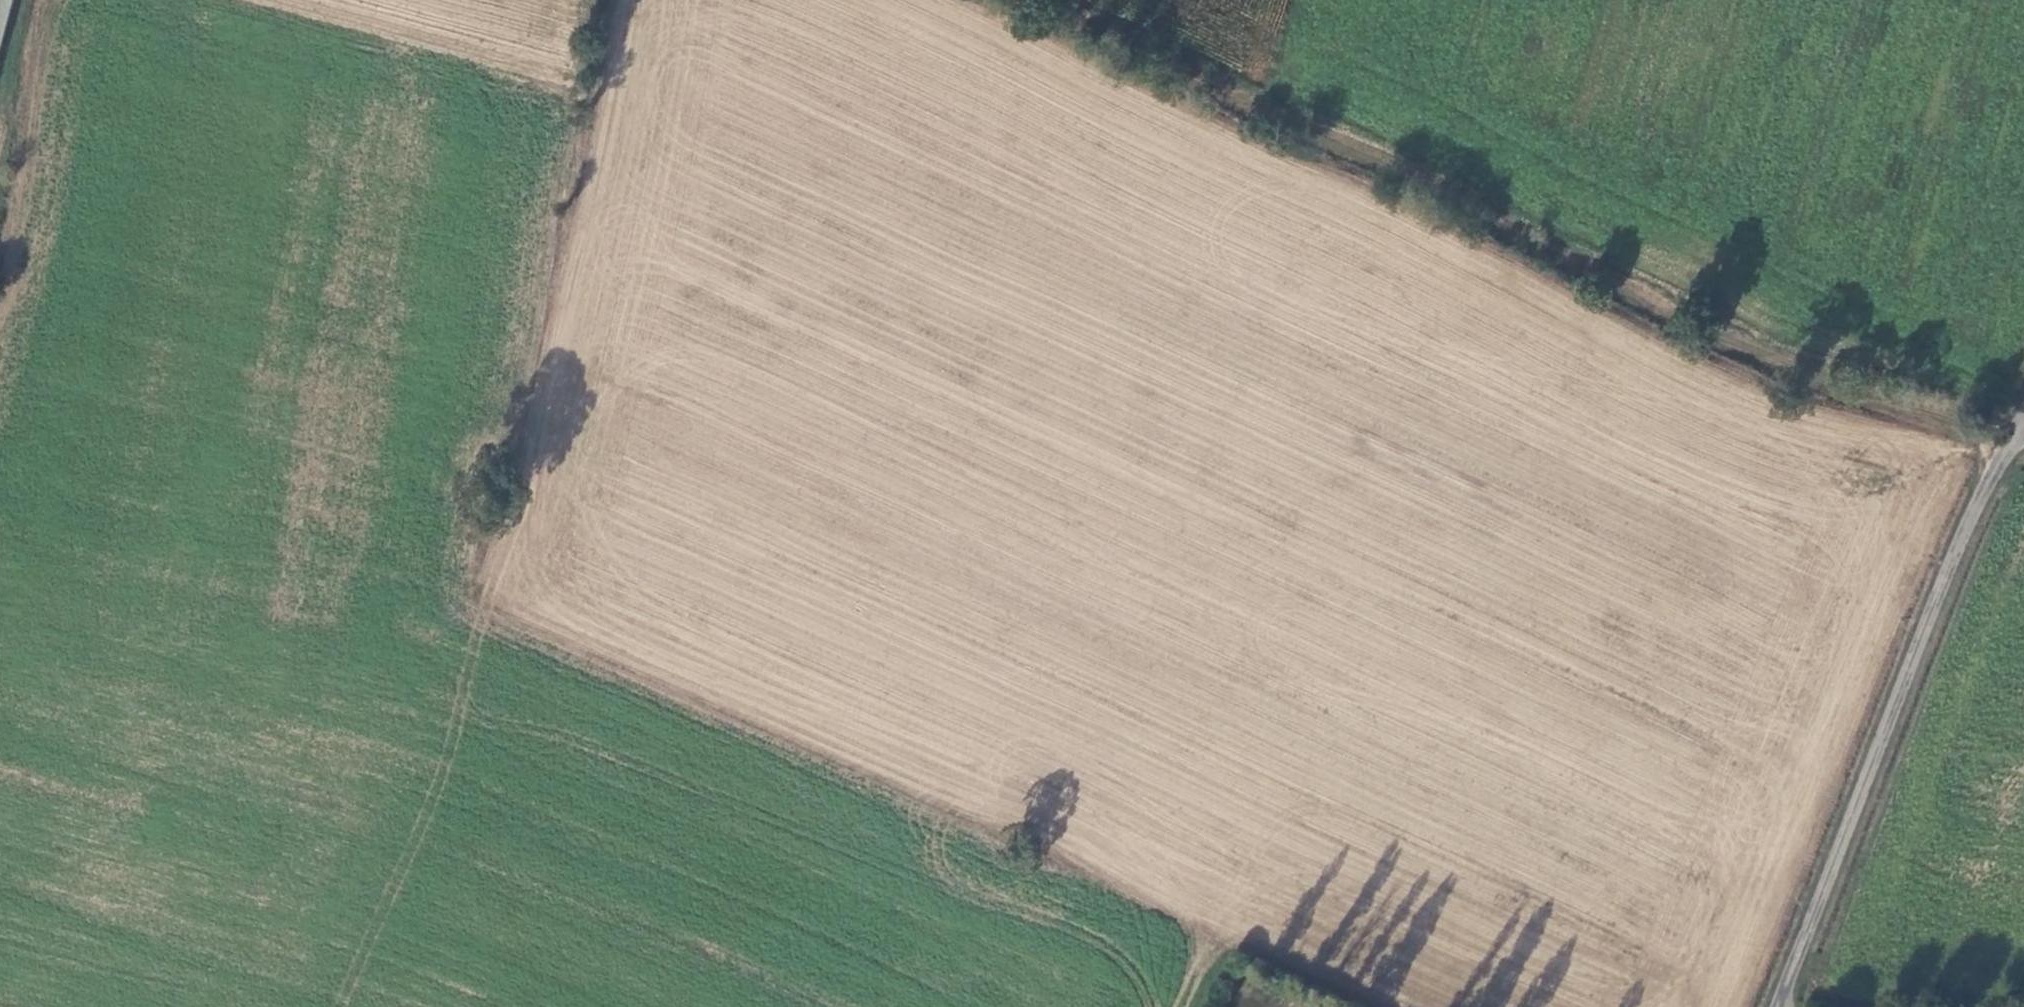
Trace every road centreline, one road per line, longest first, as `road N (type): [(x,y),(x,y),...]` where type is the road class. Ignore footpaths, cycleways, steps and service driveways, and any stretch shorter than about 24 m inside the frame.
road 1 (unclassified): [(2023,422),(1891,719),(1781,1006)]

